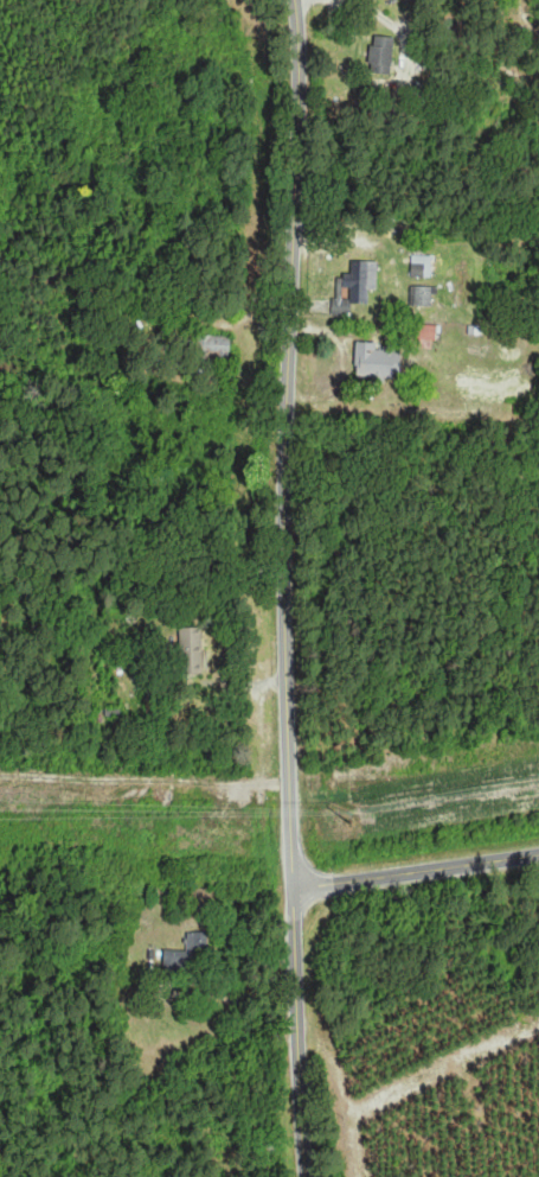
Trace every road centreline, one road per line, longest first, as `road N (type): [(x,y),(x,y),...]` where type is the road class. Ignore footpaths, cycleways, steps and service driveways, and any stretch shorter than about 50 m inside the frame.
road 1 (residential): [(307,1176),(285,579),(296,0)]
road 2 (residential): [(538,855),(294,889)]

